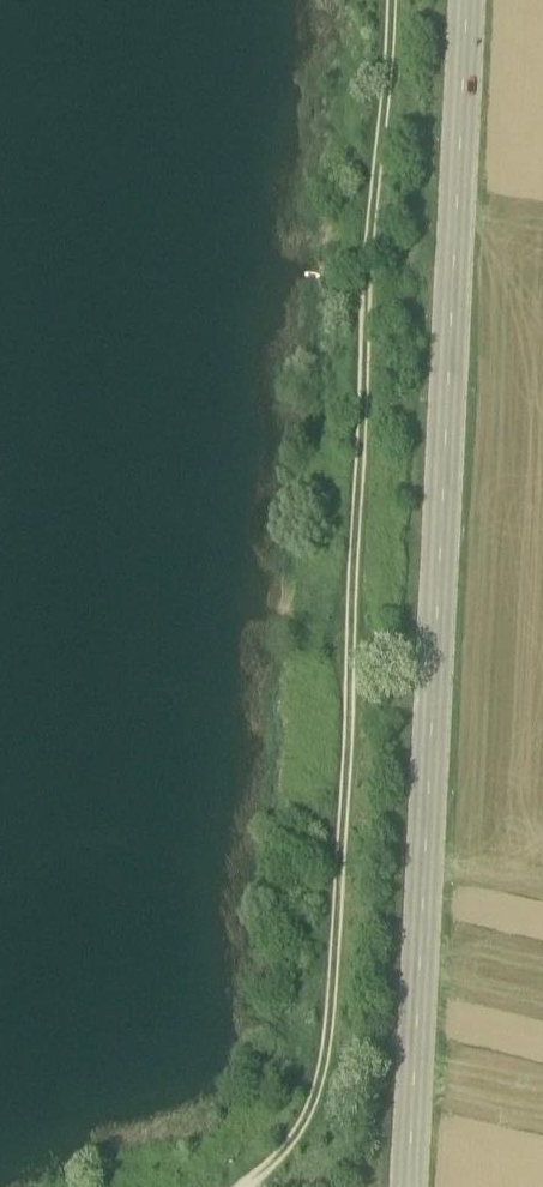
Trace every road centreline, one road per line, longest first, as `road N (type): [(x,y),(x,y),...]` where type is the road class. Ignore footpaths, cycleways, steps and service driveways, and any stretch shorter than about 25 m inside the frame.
road 1 (track): [(246,1186),(286,1151),(312,1090),(326,1011),(365,189),(384,78),(384,0)]
road 2 (tertiary): [(408,1186),(466,0)]

